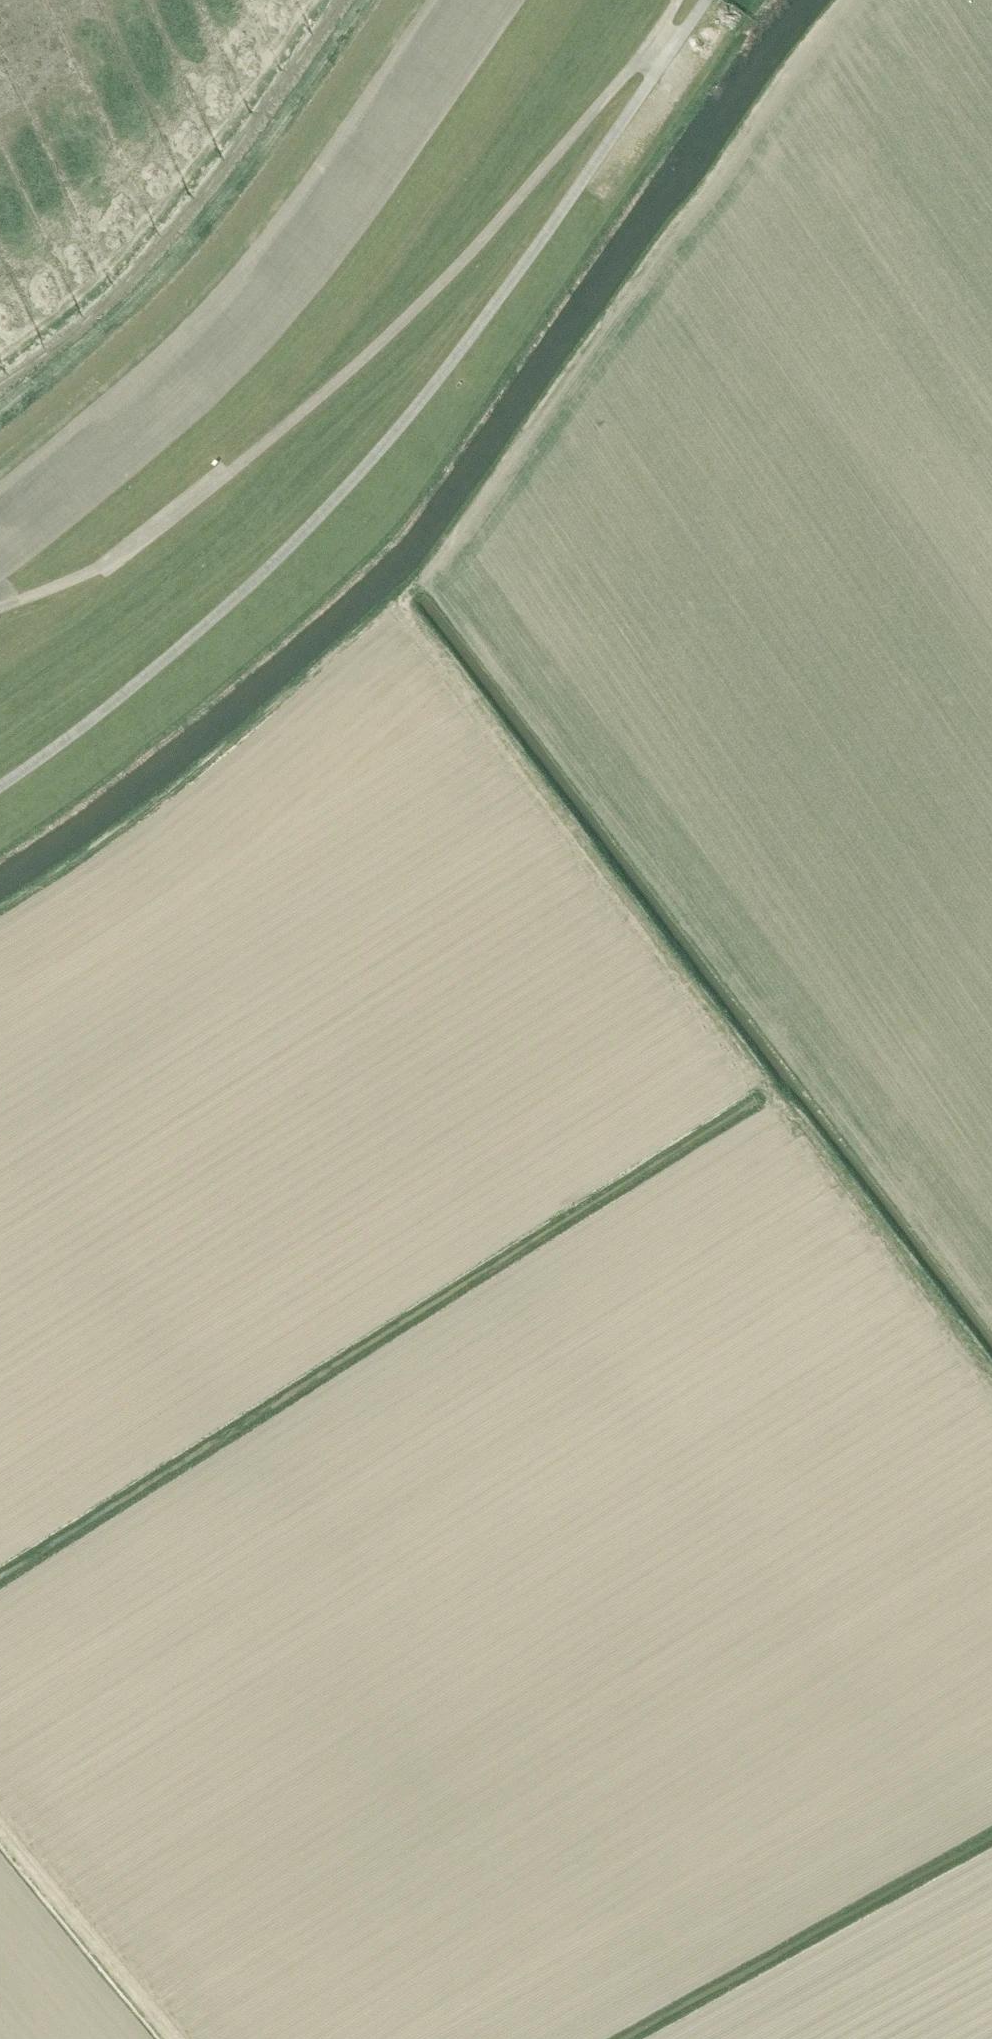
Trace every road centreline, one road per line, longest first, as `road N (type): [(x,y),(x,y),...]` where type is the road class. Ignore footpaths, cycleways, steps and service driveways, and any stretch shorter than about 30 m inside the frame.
road 1 (track): [(165,2038),(0,1838)]

